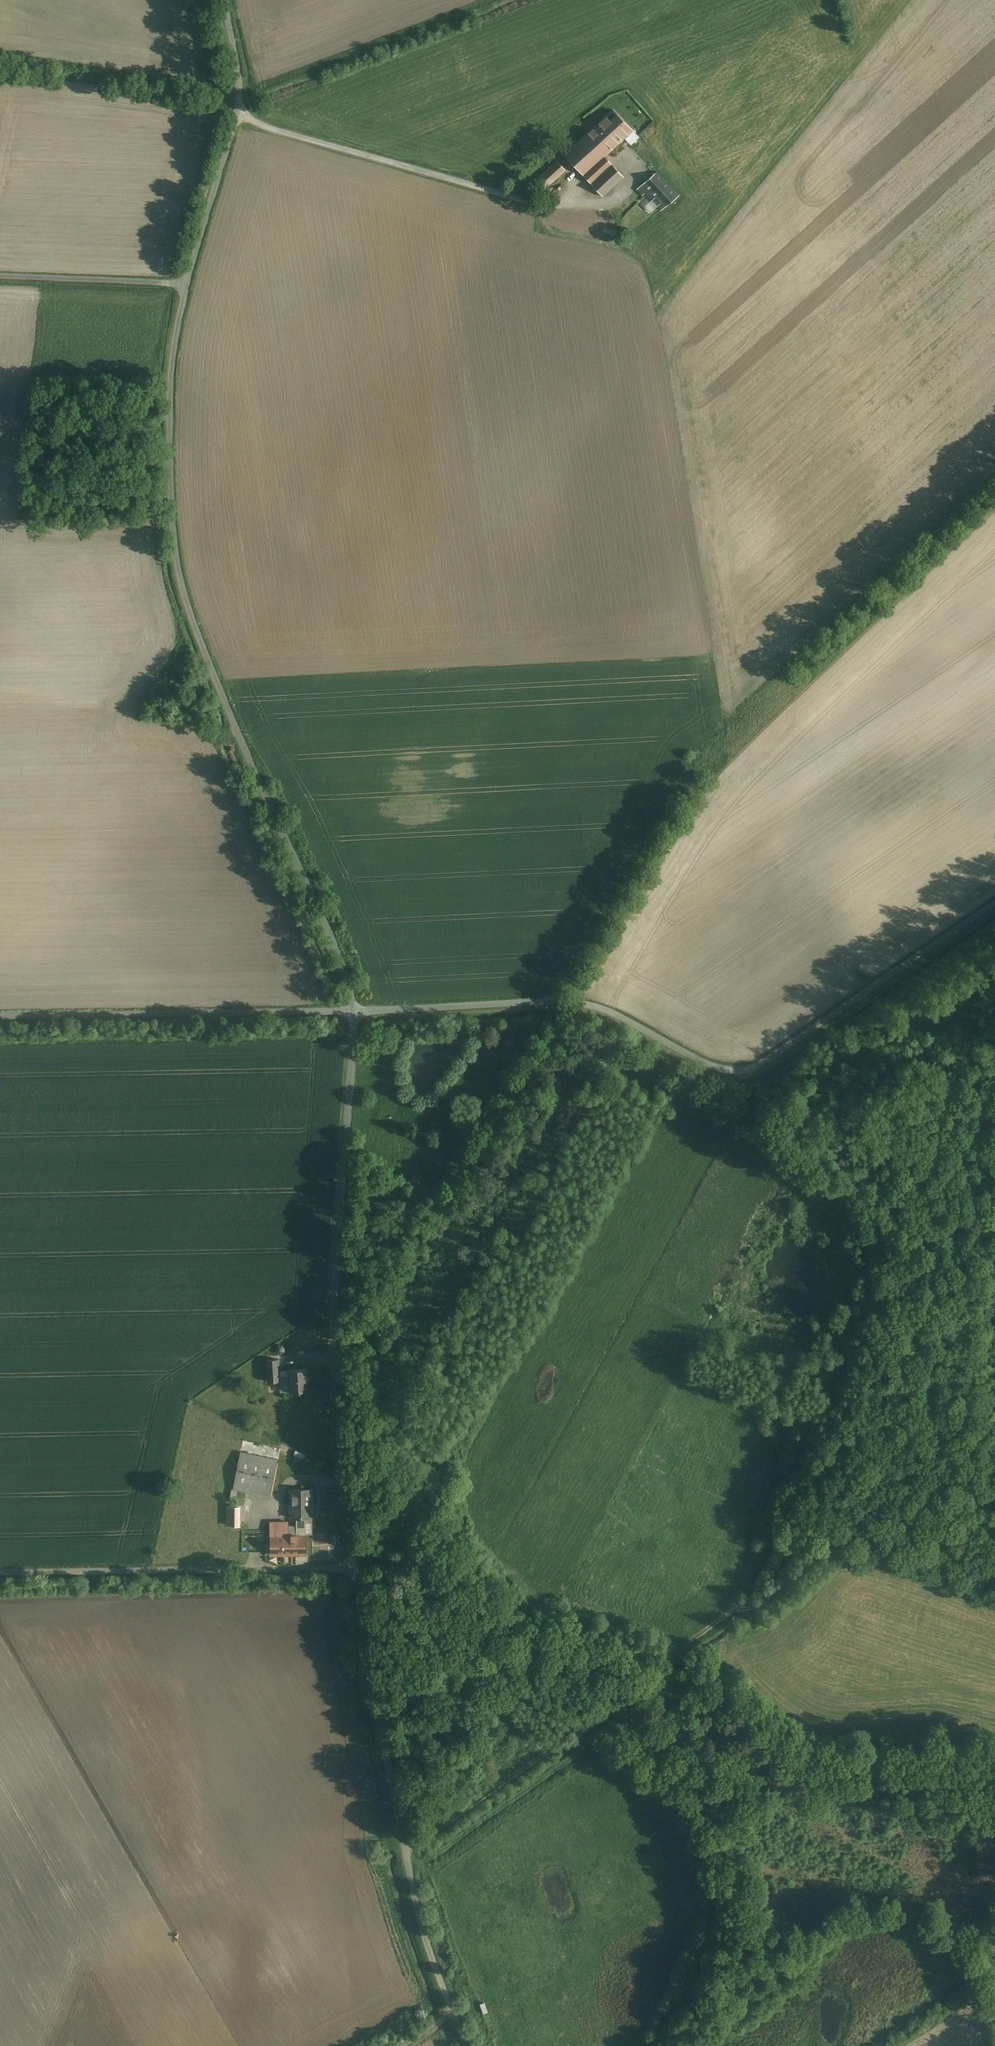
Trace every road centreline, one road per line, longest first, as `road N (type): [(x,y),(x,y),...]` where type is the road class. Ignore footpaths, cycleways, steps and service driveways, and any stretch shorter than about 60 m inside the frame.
road 1 (unclassified): [(187,284),(170,429),(180,578),(343,961),(353,1011)]
road 2 (unclassified): [(353,1011),(563,1001),(620,1017),(703,1063),(746,1070),(994,904)]
road 3 (unclassified): [(353,1011),(336,1349),(360,1566)]
road 4 (unclassified): [(360,1566),(420,1922),(468,2045)]
road 5 (unclassified): [(360,1566),(0,1573)]
road 6 (unclassified): [(0,1014),(353,1011)]
road 7 (track): [(615,1703),(814,1823),(842,1869),(854,1912)]
road 8 (unclassified): [(222,0),(240,99),(187,284)]
road 9 (track): [(615,1703),(721,1623),(729,1608),(771,1597),(819,1549)]
road 10 (track): [(406,1847),(615,1703)]
road 11 (track): [(729,1608),(763,1544),(762,1496),(792,1419)]
road 12 (unclassified): [(187,284),(0,276)]

